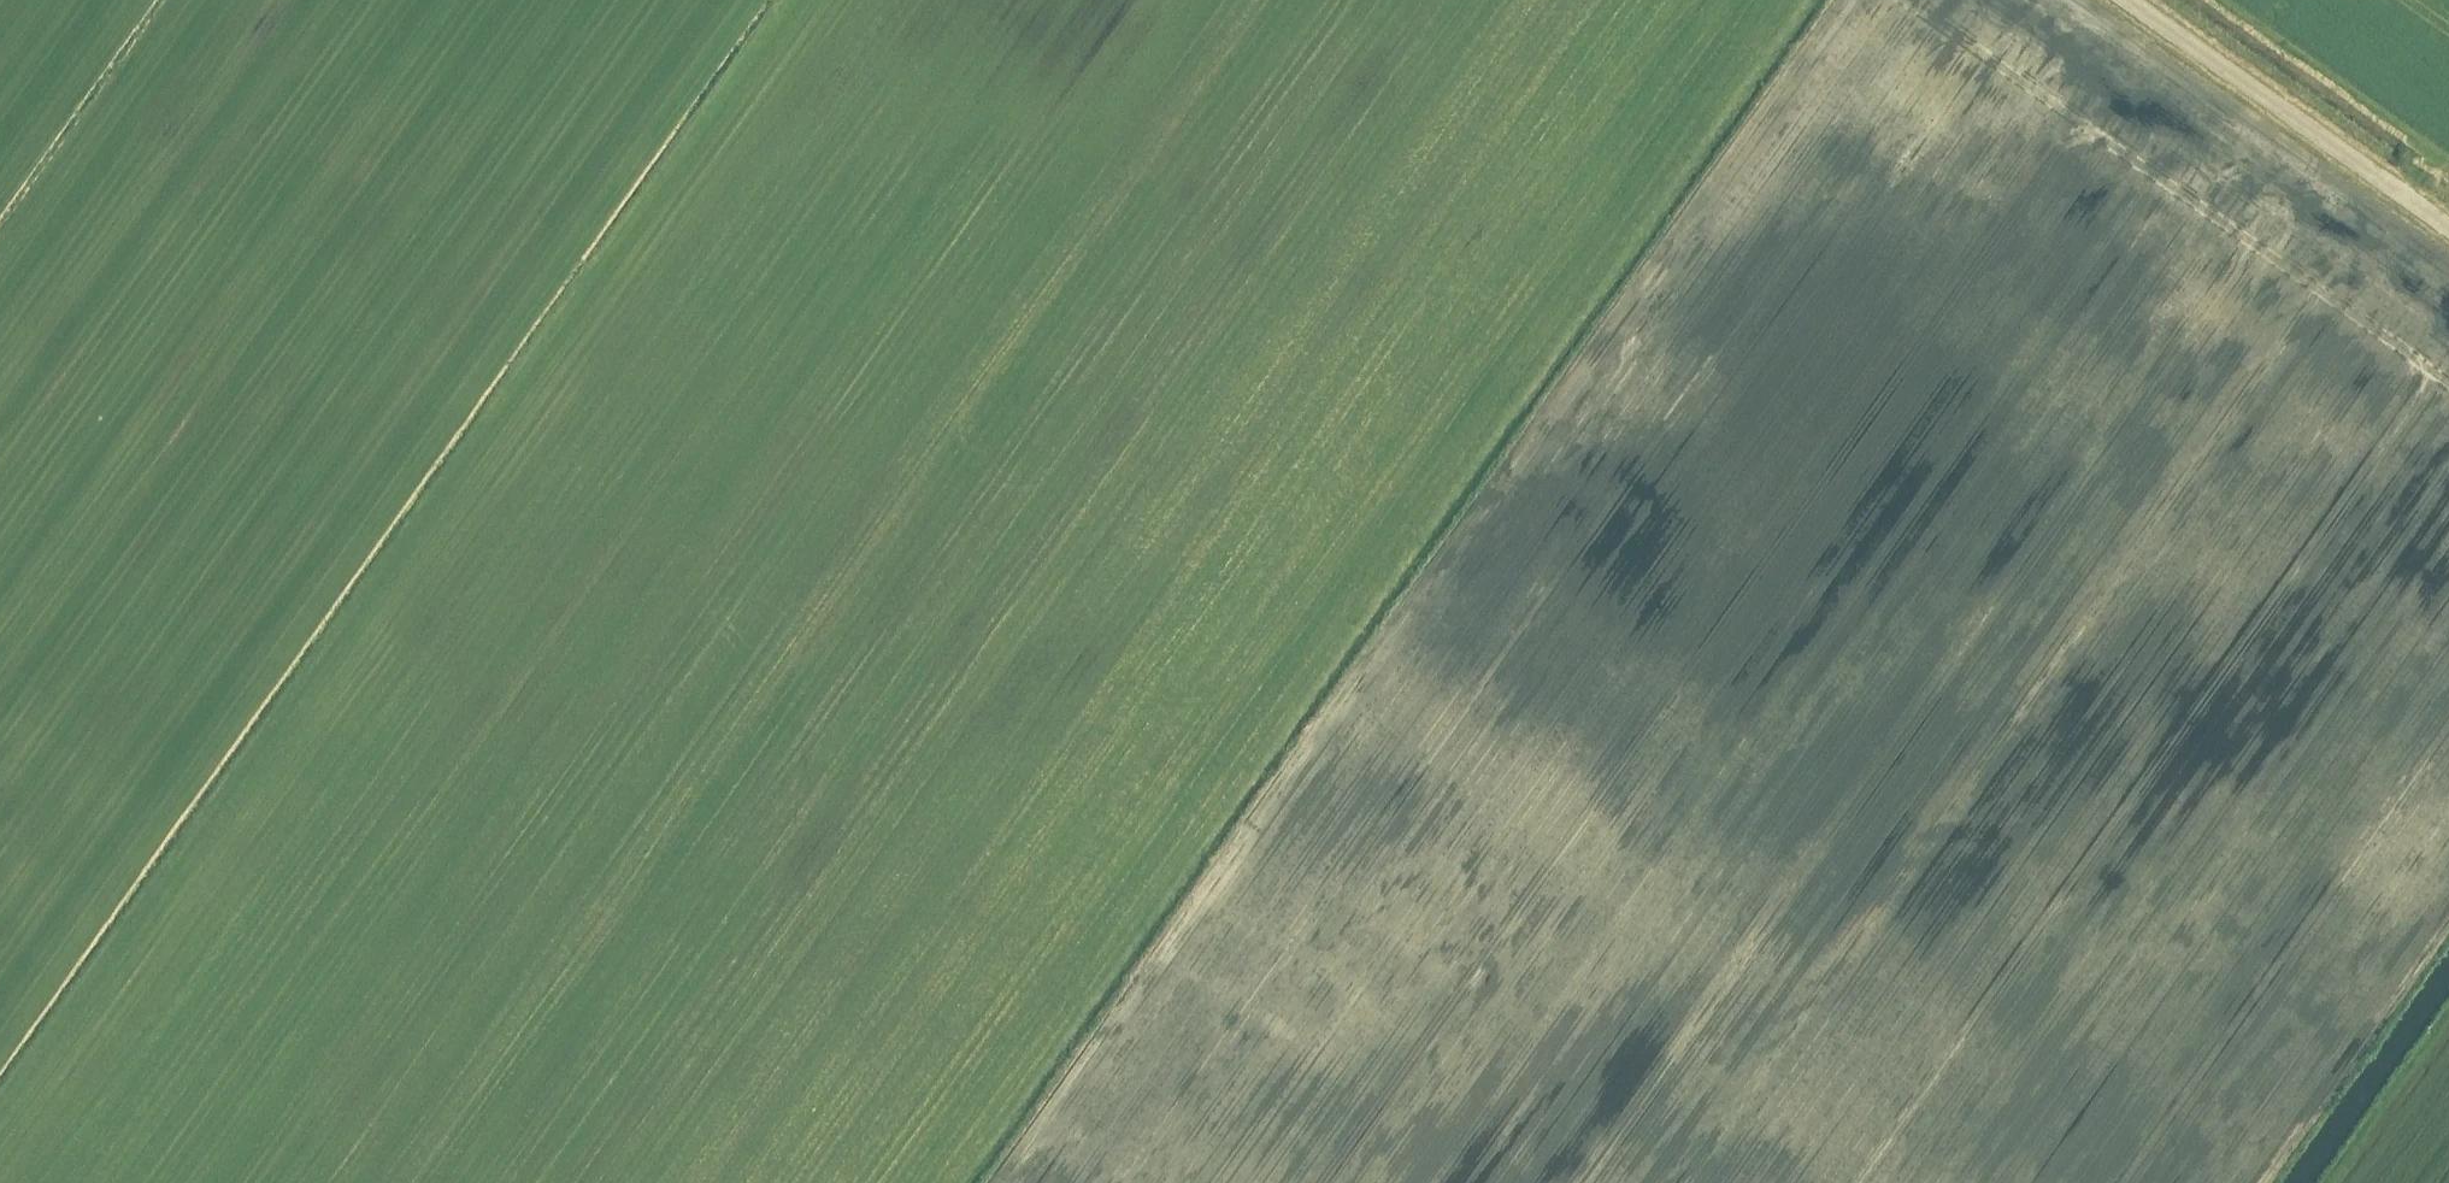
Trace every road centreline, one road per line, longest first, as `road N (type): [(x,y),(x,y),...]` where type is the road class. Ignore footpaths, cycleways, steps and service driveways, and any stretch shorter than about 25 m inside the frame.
road 1 (unclassified): [(2448,227),(2125,0)]
road 2 (track): [(2448,937),(2276,1182)]

